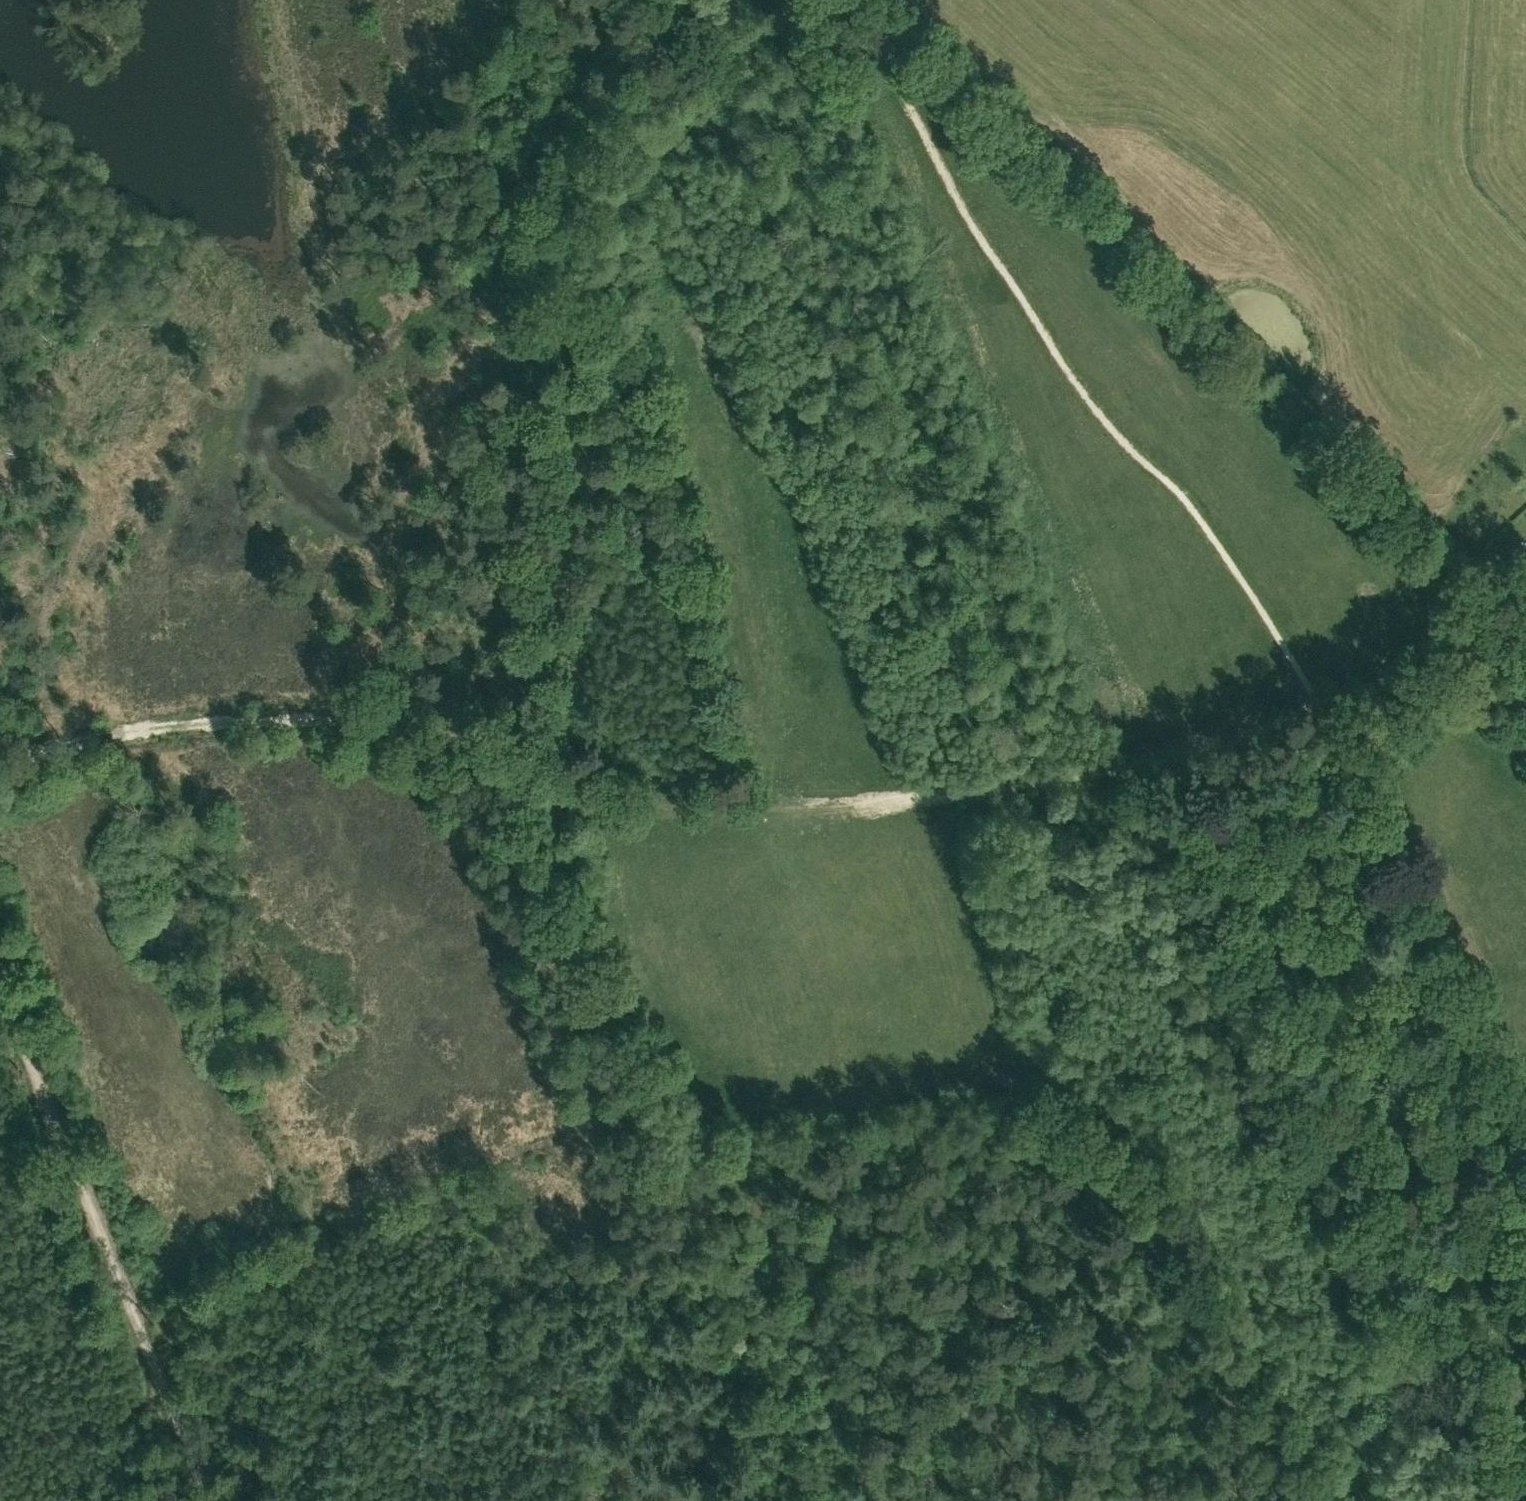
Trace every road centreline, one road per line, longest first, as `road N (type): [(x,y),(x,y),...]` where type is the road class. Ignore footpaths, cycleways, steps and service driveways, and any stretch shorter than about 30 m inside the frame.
road 1 (track): [(197,1500),(0,1011)]
road 2 (track): [(1331,714),(1525,1107)]

